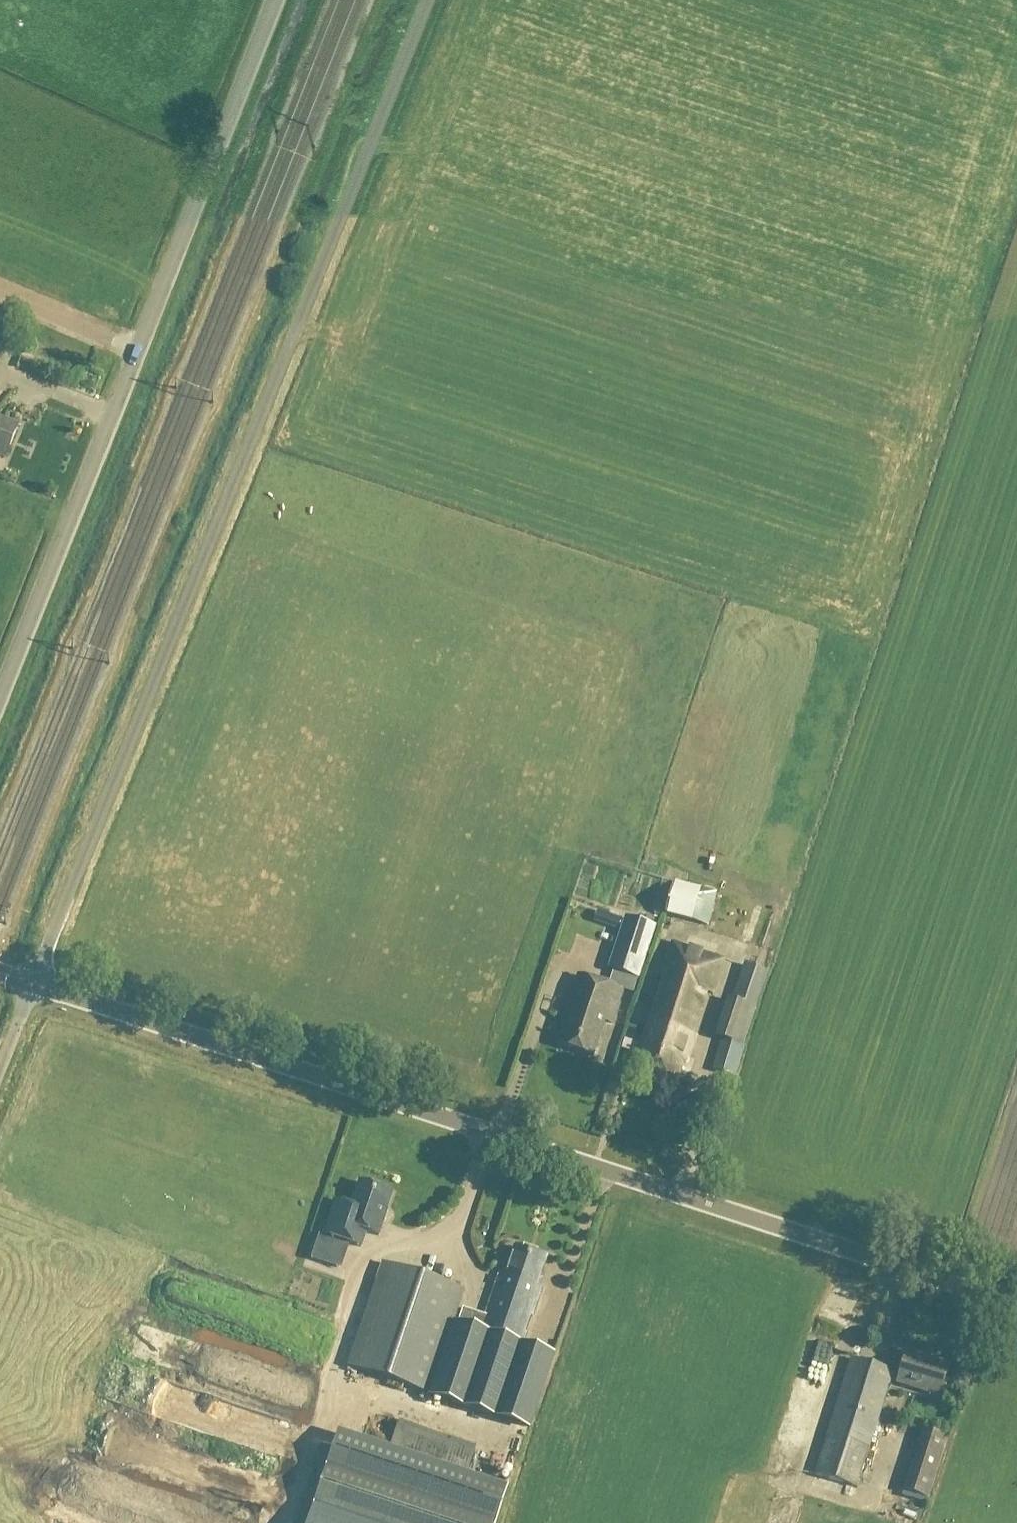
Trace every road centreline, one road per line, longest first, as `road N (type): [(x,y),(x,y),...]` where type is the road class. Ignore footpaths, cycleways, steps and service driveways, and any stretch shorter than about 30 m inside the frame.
road 1 (unclassified): [(32,987),(427,0)]
road 2 (unclassified): [(1016,1309),(32,987)]
road 3 (unclassified): [(0,691),(275,0)]

